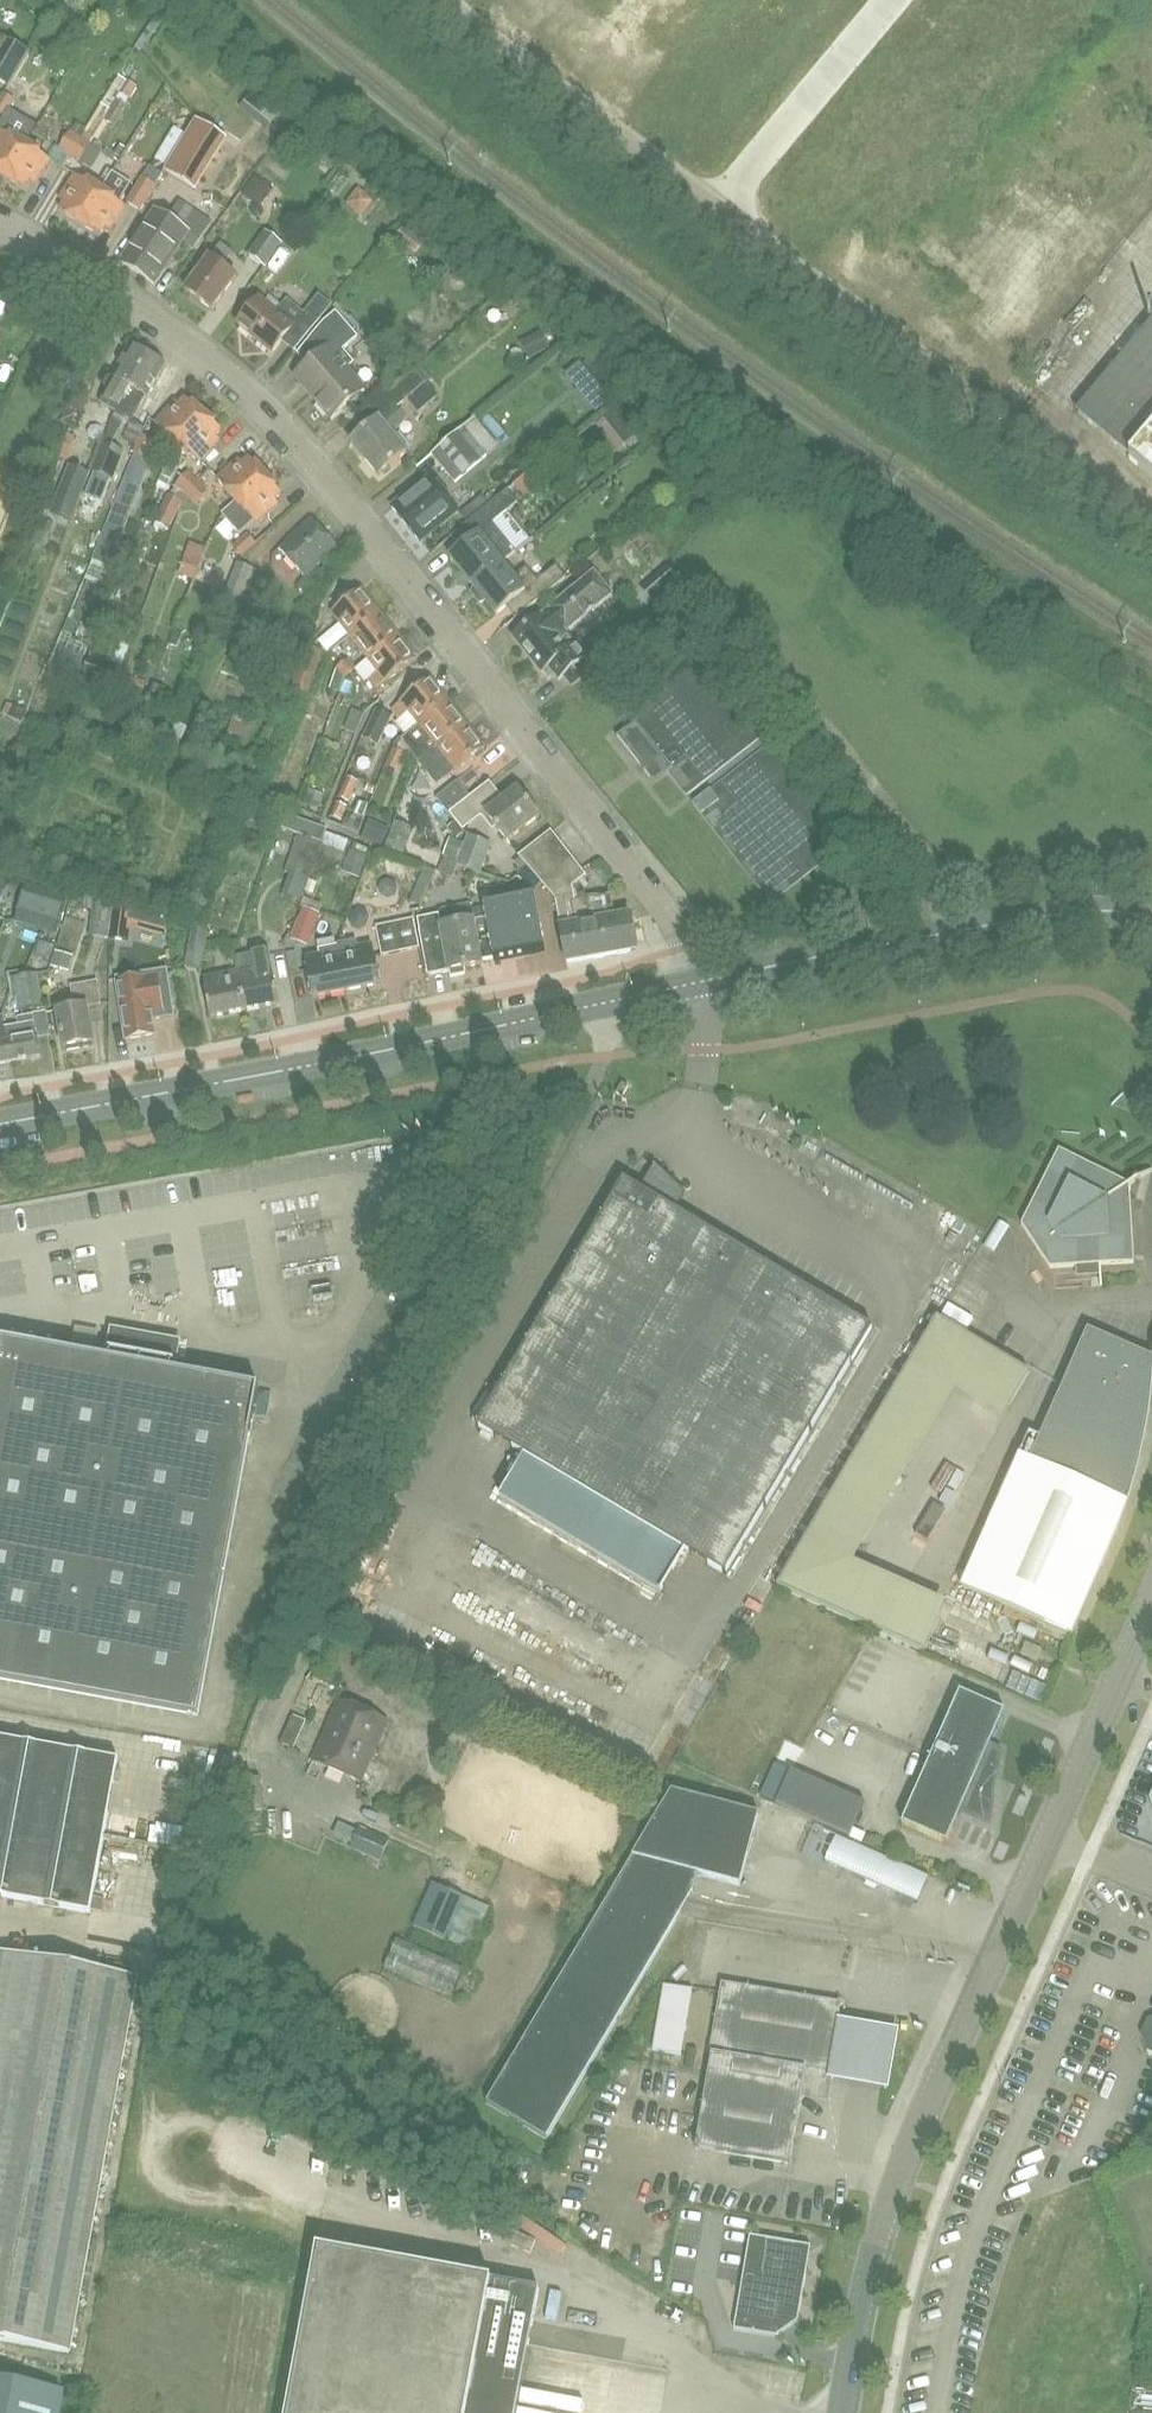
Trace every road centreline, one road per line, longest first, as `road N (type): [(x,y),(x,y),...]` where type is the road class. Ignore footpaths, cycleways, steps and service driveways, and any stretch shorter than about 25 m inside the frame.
road 1 (residential): [(687,947),(290,429),(196,340),(0,223)]
road 2 (tertiary): [(842,2412),(871,2262),(904,2162),(1151,1604)]
road 3 (tertiary): [(0,1123),(702,981)]
road 4 (tertiary): [(702,981),(1023,920),(1128,913)]

